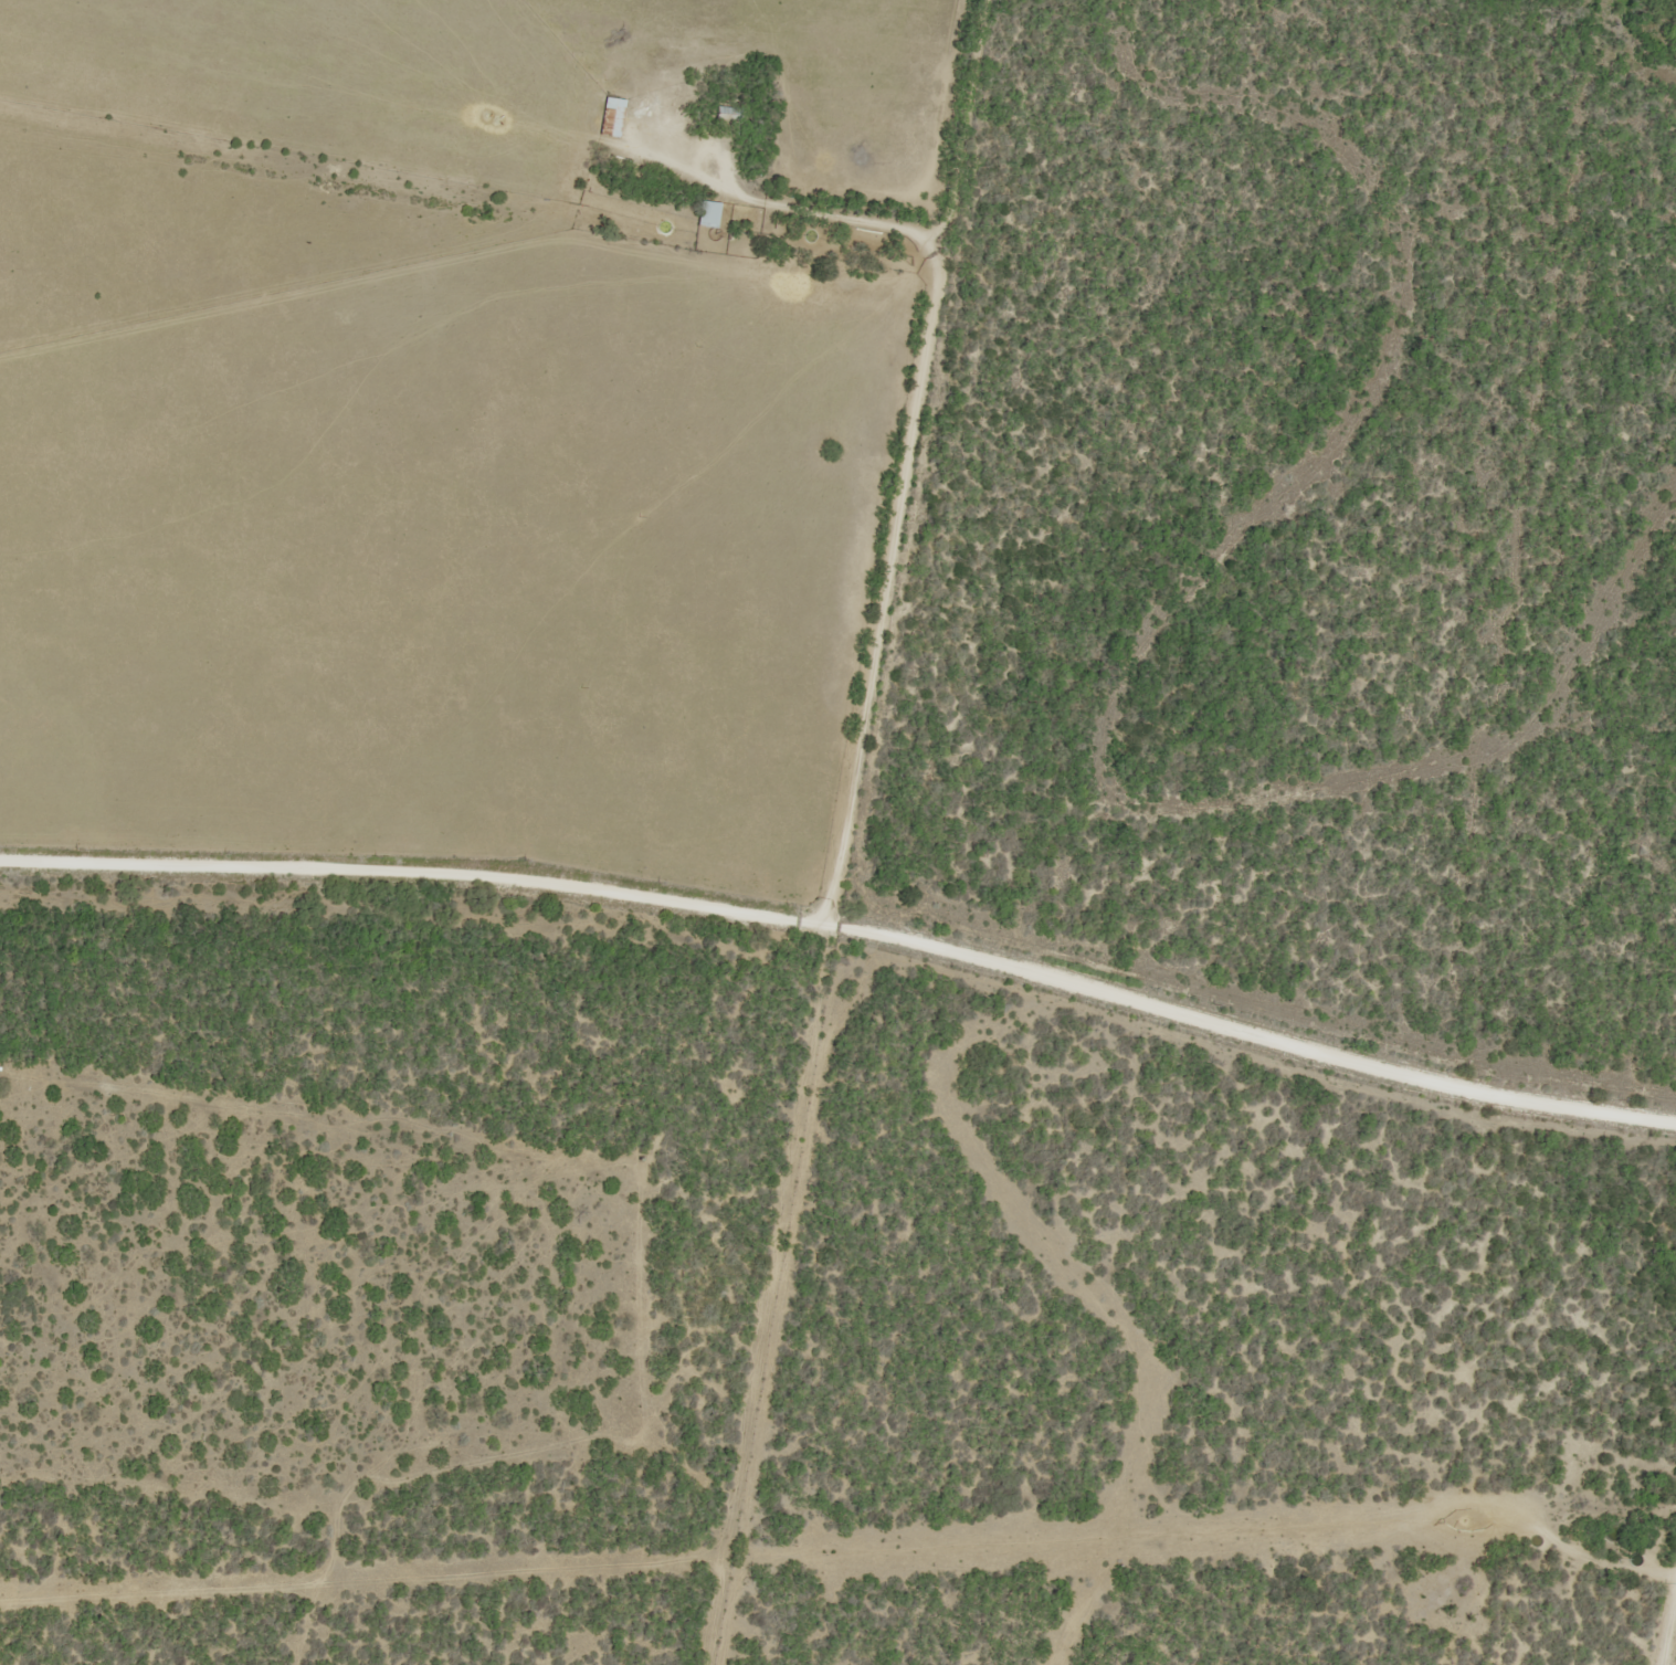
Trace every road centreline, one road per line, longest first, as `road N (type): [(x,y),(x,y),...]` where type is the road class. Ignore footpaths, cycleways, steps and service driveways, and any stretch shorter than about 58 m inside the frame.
road 1 (residential): [(1675,1141),(1324,1075),(989,957),(822,921),(515,879),(0,869)]

